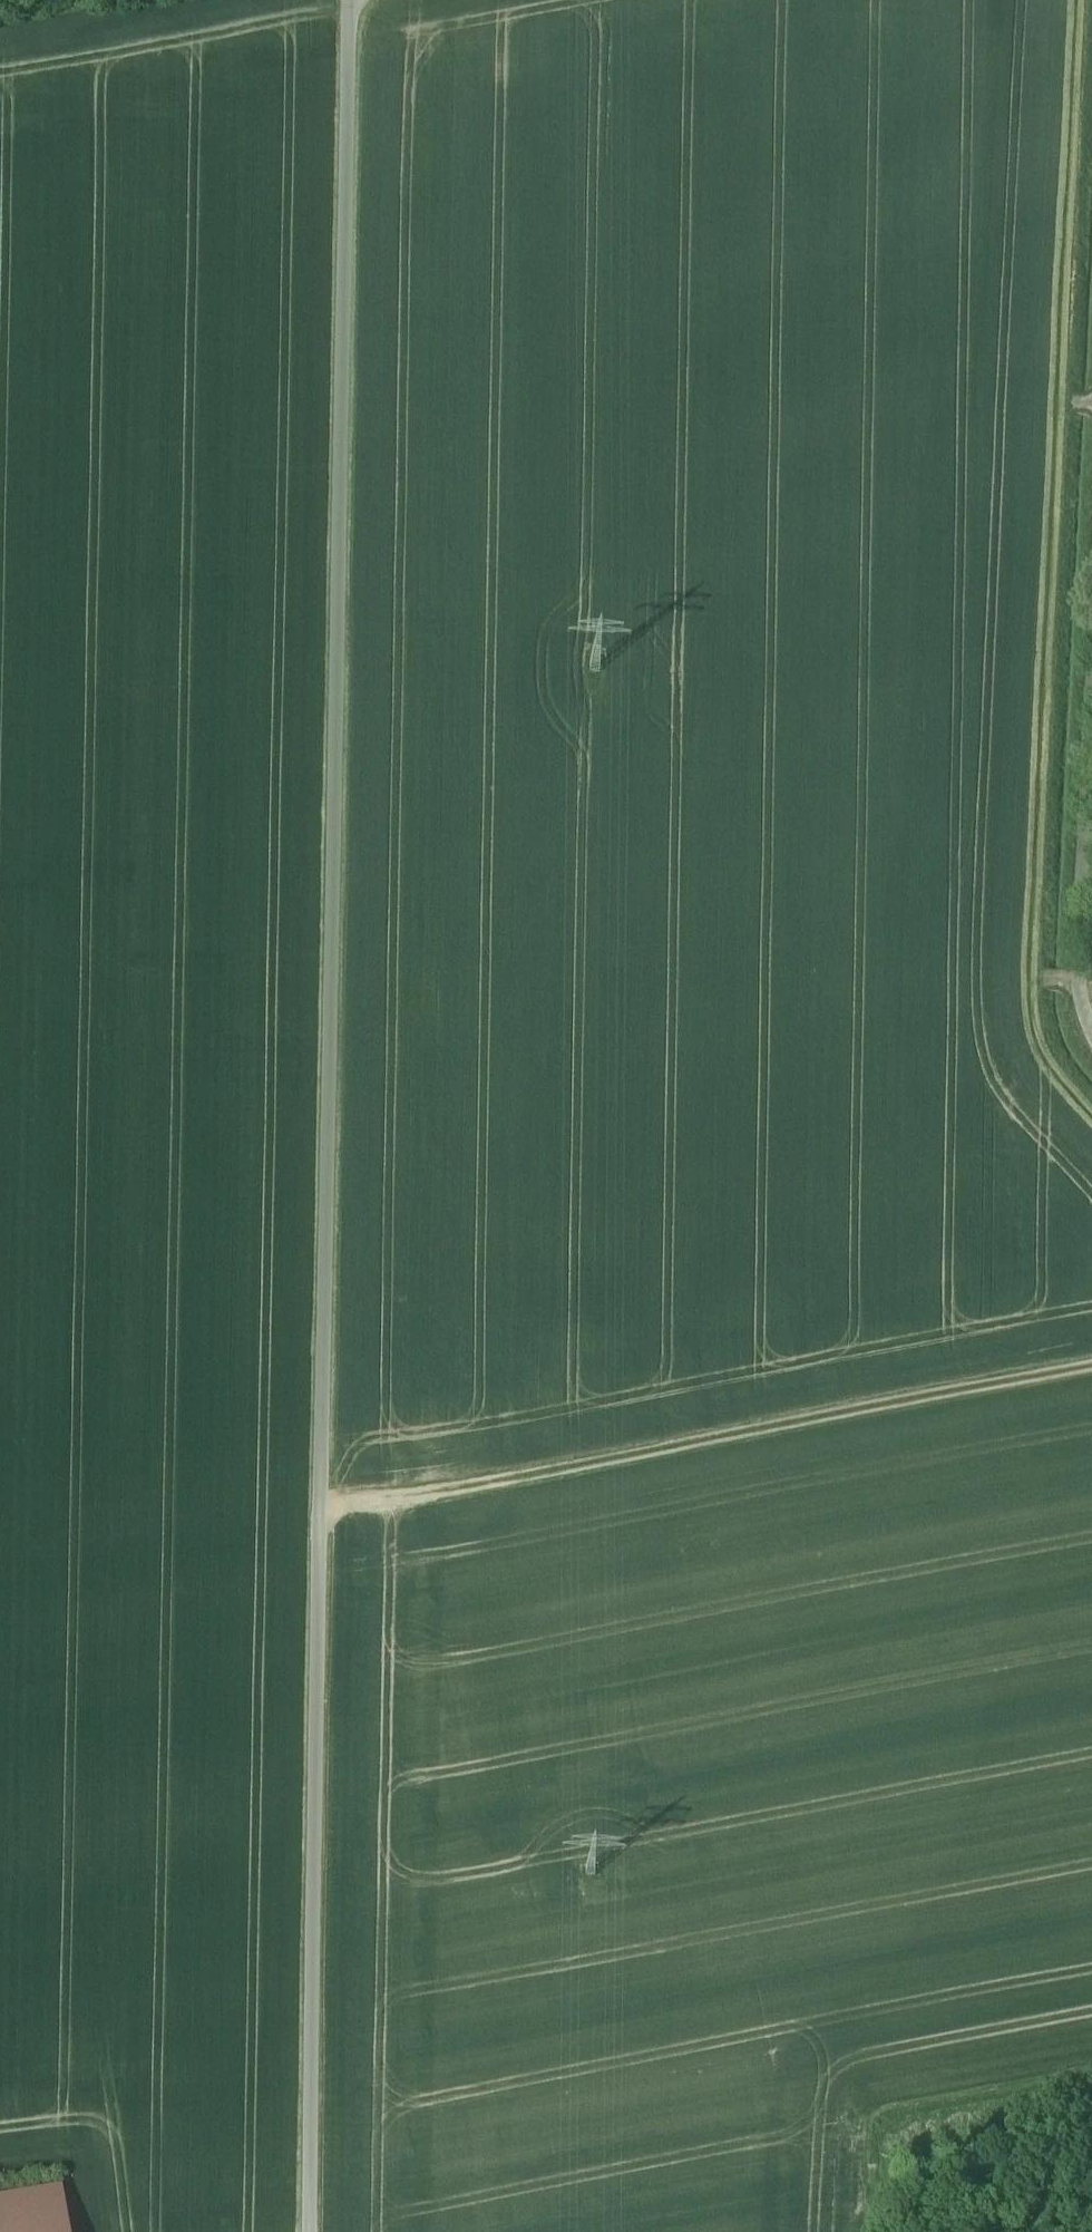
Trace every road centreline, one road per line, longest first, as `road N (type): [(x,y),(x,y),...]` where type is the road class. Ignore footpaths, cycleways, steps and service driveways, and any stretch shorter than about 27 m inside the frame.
road 1 (unclassified): [(277,2231),(329,0)]
road 2 (unclassified): [(1091,1077),(1069,1052),(1045,986),(1040,900),(1089,0)]

